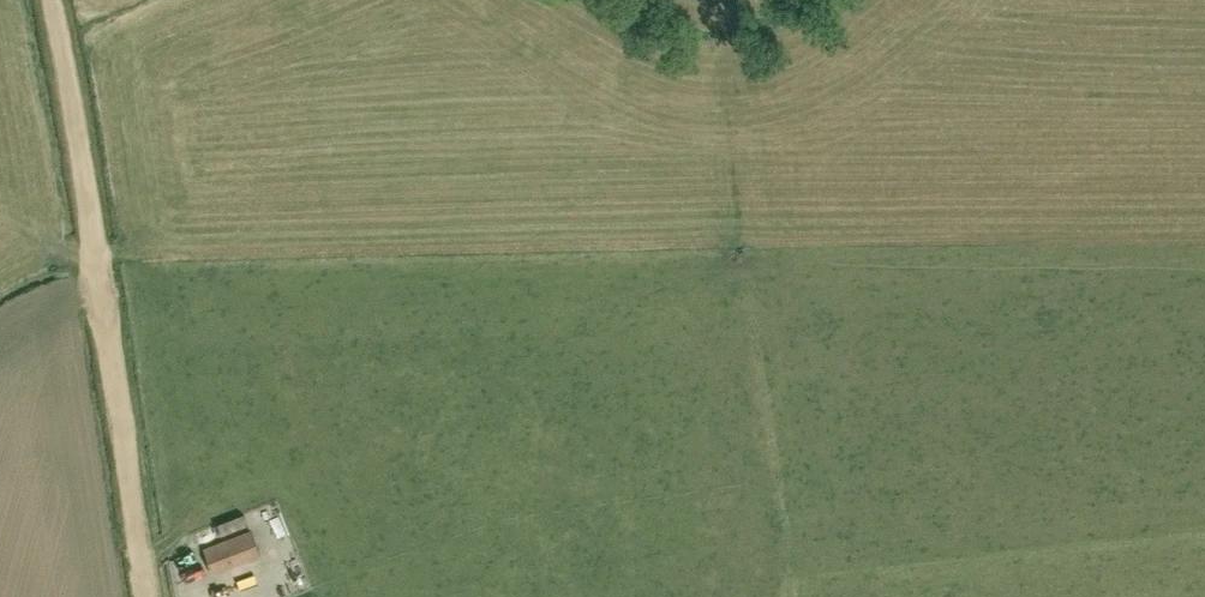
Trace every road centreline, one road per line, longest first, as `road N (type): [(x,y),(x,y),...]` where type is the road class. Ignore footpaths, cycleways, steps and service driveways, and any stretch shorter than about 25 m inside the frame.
road 1 (track): [(153,596),(72,84),(51,0)]

